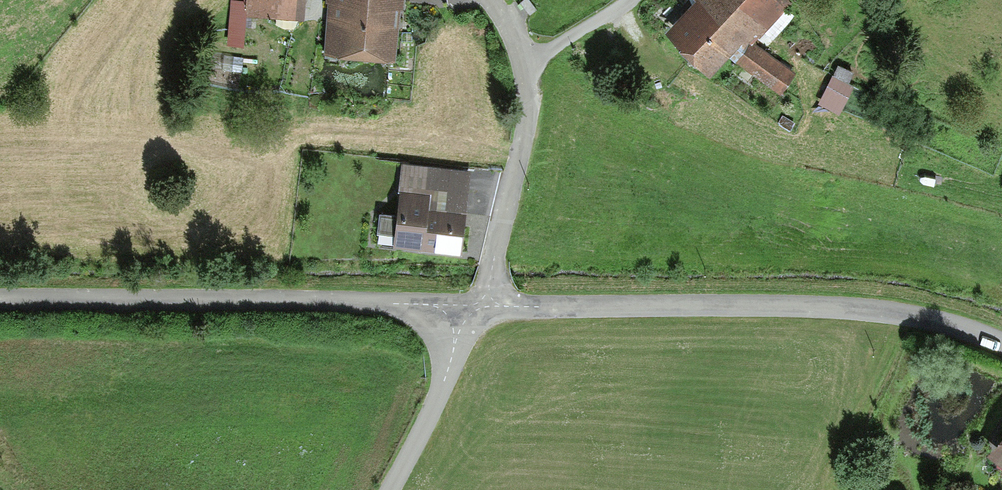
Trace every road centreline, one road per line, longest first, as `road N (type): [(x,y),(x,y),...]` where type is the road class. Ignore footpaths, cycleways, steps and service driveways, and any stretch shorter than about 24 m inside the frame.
road 1 (unclassified): [(1001,349),(946,325),(881,312),(0,303)]
road 2 (track): [(390,489),(484,307),(526,124),(527,64)]

